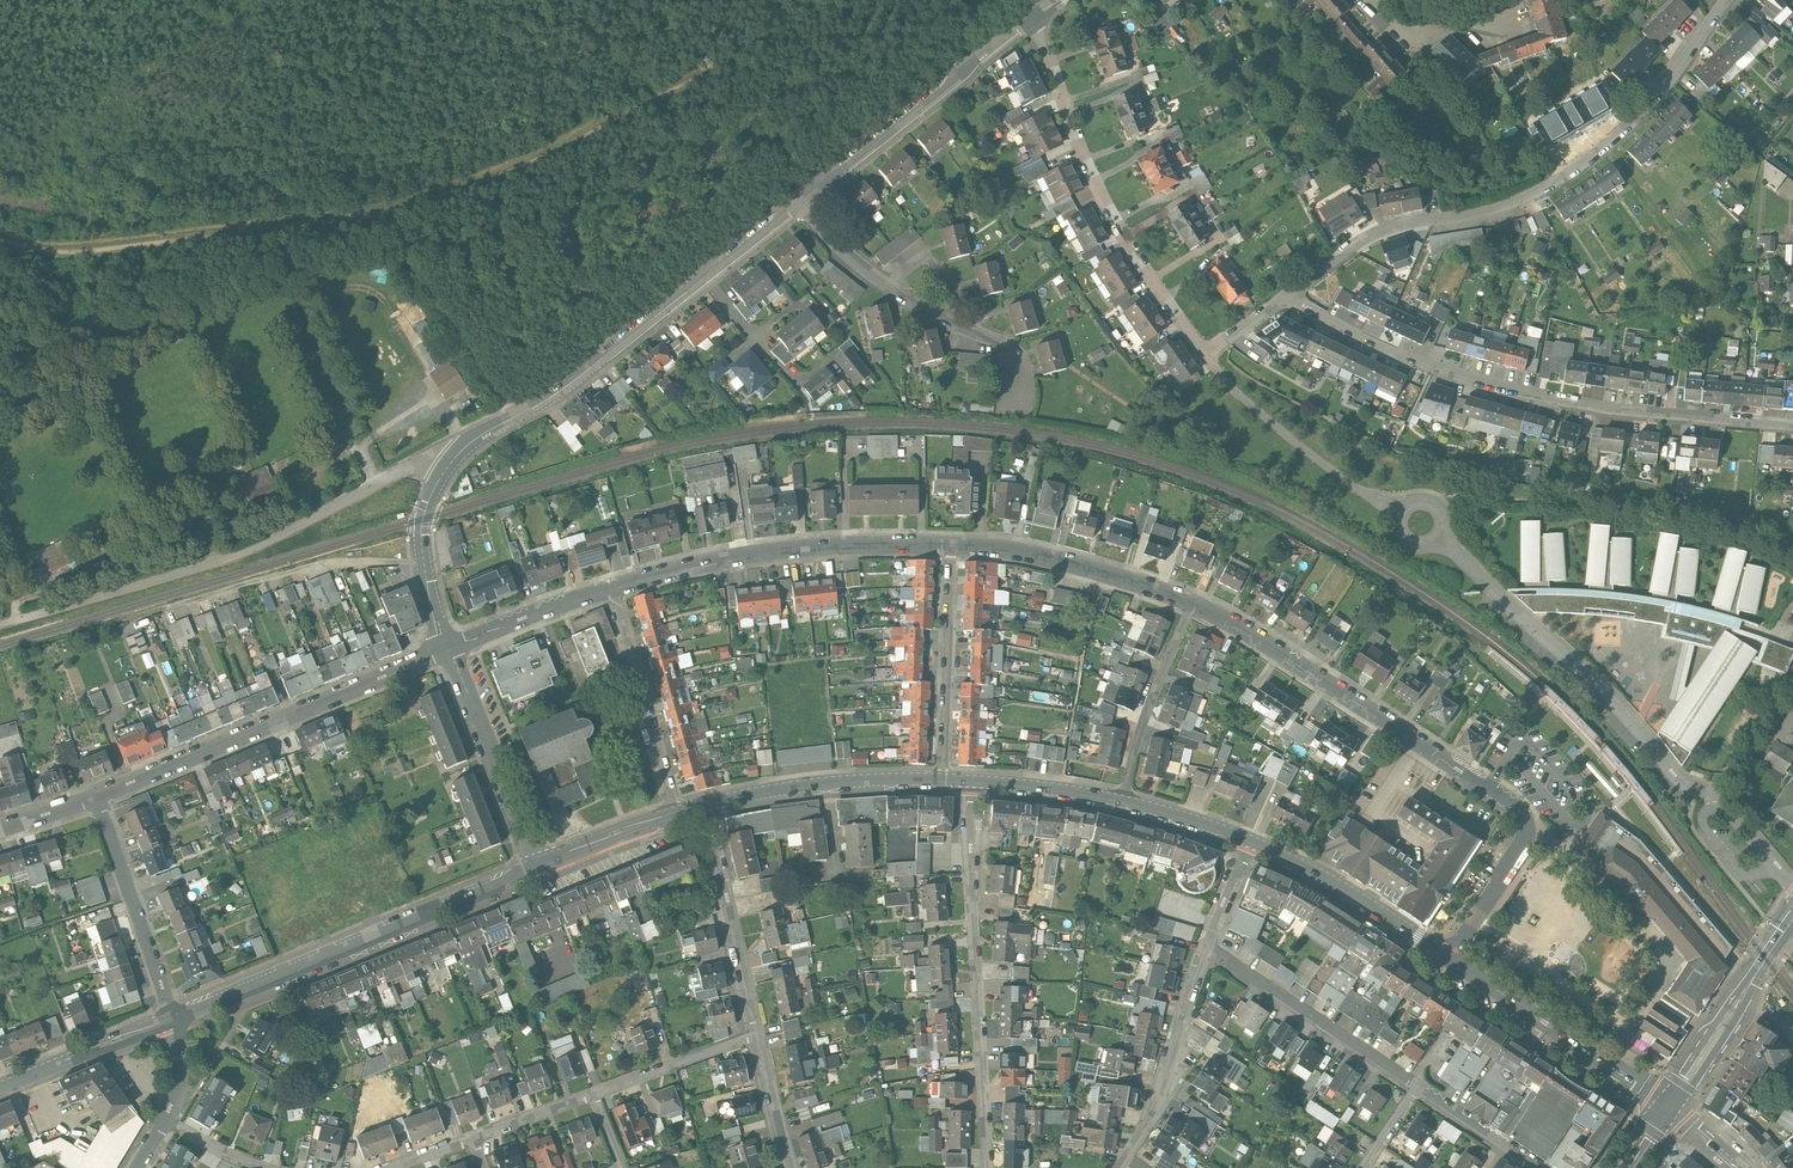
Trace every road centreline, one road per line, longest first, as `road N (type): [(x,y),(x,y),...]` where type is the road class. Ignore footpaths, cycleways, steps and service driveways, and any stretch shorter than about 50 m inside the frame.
road 1 (residential): [(1191,601),(1519,811),(1524,842),(1449,958)]
road 2 (residential): [(1292,290),(1366,237),(1516,201),(1563,178),(1669,83),(1729,0)]
road 3 (residential): [(1792,425),(1607,410),(1468,379),(1350,330),(1292,290)]
road 4 (unclassified): [(39,614),(235,556),(401,471),(451,461)]
road 5 (residential): [(985,1167),(968,780)]
road 6 (secondary): [(174,1020),(529,868)]
road 7 (residential): [(1209,353),(1156,285),(1087,164),(1034,16)]
road 8 (residential): [(94,799),(446,653)]
road 9 (residential): [(612,588),(723,558),(819,545),(947,544)]
road 10 (residential): [(451,461),(482,434),(560,390),(705,277)]
road 11 (residential): [(804,201),(1034,16)]
road 12 (secondary): [(1449,958),(1667,1104)]
road 13 (residential): [(1205,937),(1418,1087)]
road 14 (residential): [(947,544),(1011,549),(1191,601)]
road 15 (residential): [(1205,937),(1155,1098),(1115,1167)]
road 16 (secondary): [(1243,839),(1449,958)]
road 17 (residential): [(708,805),(758,1035)]
road 18 (residential): [(940,779),(947,544)]
road 19 (residential): [(174,1020),(94,799)]
road 20 (residential): [(612,588),(674,814)]
road 21 (secondary): [(708,805),(846,780),(940,779)]
road 22 (residential): [(529,868),(446,653)]
road 23 (primary): [(1792,911),(1667,1104)]
road 24 (residential): [(1191,601),(1120,800)]
road 25 (residential): [(446,653),(427,599),(420,539),(432,493),(451,461)]
road 26 (secondary): [(0,1088),(174,1020)]
road 27 (residential): [(446,653),(612,588)]
road 28 (residential): [(758,1035),(592,1090)]
road 29 (residential): [(1369,0),(1416,40),(1466,26),(1513,0)]
road 30 (secondary): [(529,868),(674,814)]
road 31 (secondary): [(968,780),(1120,800)]
road 32 (residential): [(1418,1087),(1534,1167)]
road 33 (residential): [(979,333),(964,294),(930,261),(914,264),(891,285)]
road 34 (residential): [(758,1035),(791,1167)]
road 35 (residential): [(592,1090),(469,1133)]
road 36 (secondary): [(1120,800),(1243,839)]
road 37 (residential): [(705,277),(804,201)]
road 38 (residential): [(804,201),(849,254),(891,285)]

